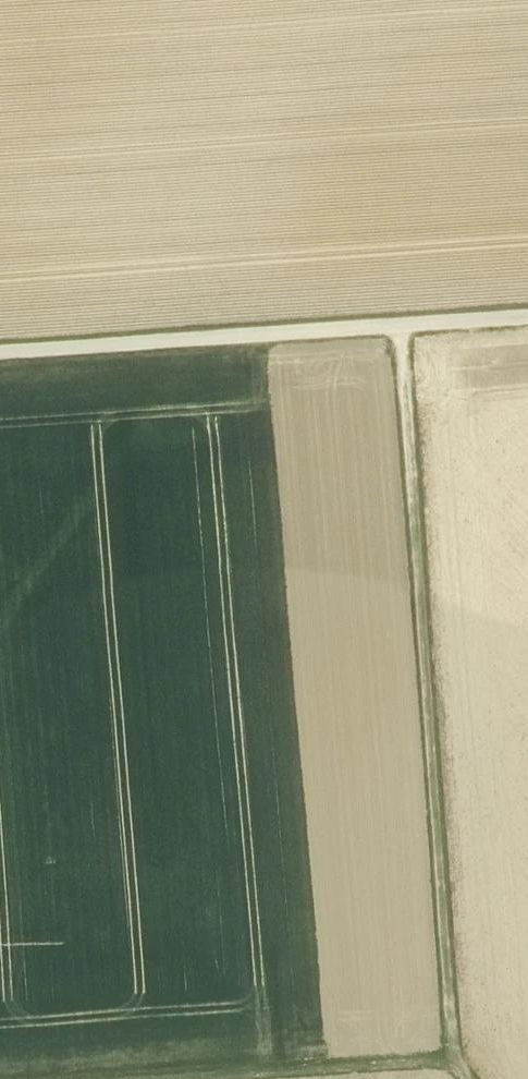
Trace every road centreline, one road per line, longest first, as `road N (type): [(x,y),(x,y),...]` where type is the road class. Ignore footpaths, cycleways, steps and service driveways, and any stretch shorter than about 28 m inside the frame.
road 1 (track): [(399,326),(443,917),(463,1060),(475,1078)]
road 2 (track): [(527,318),(0,352)]
road 3 (track): [(463,1060),(226,1078)]

